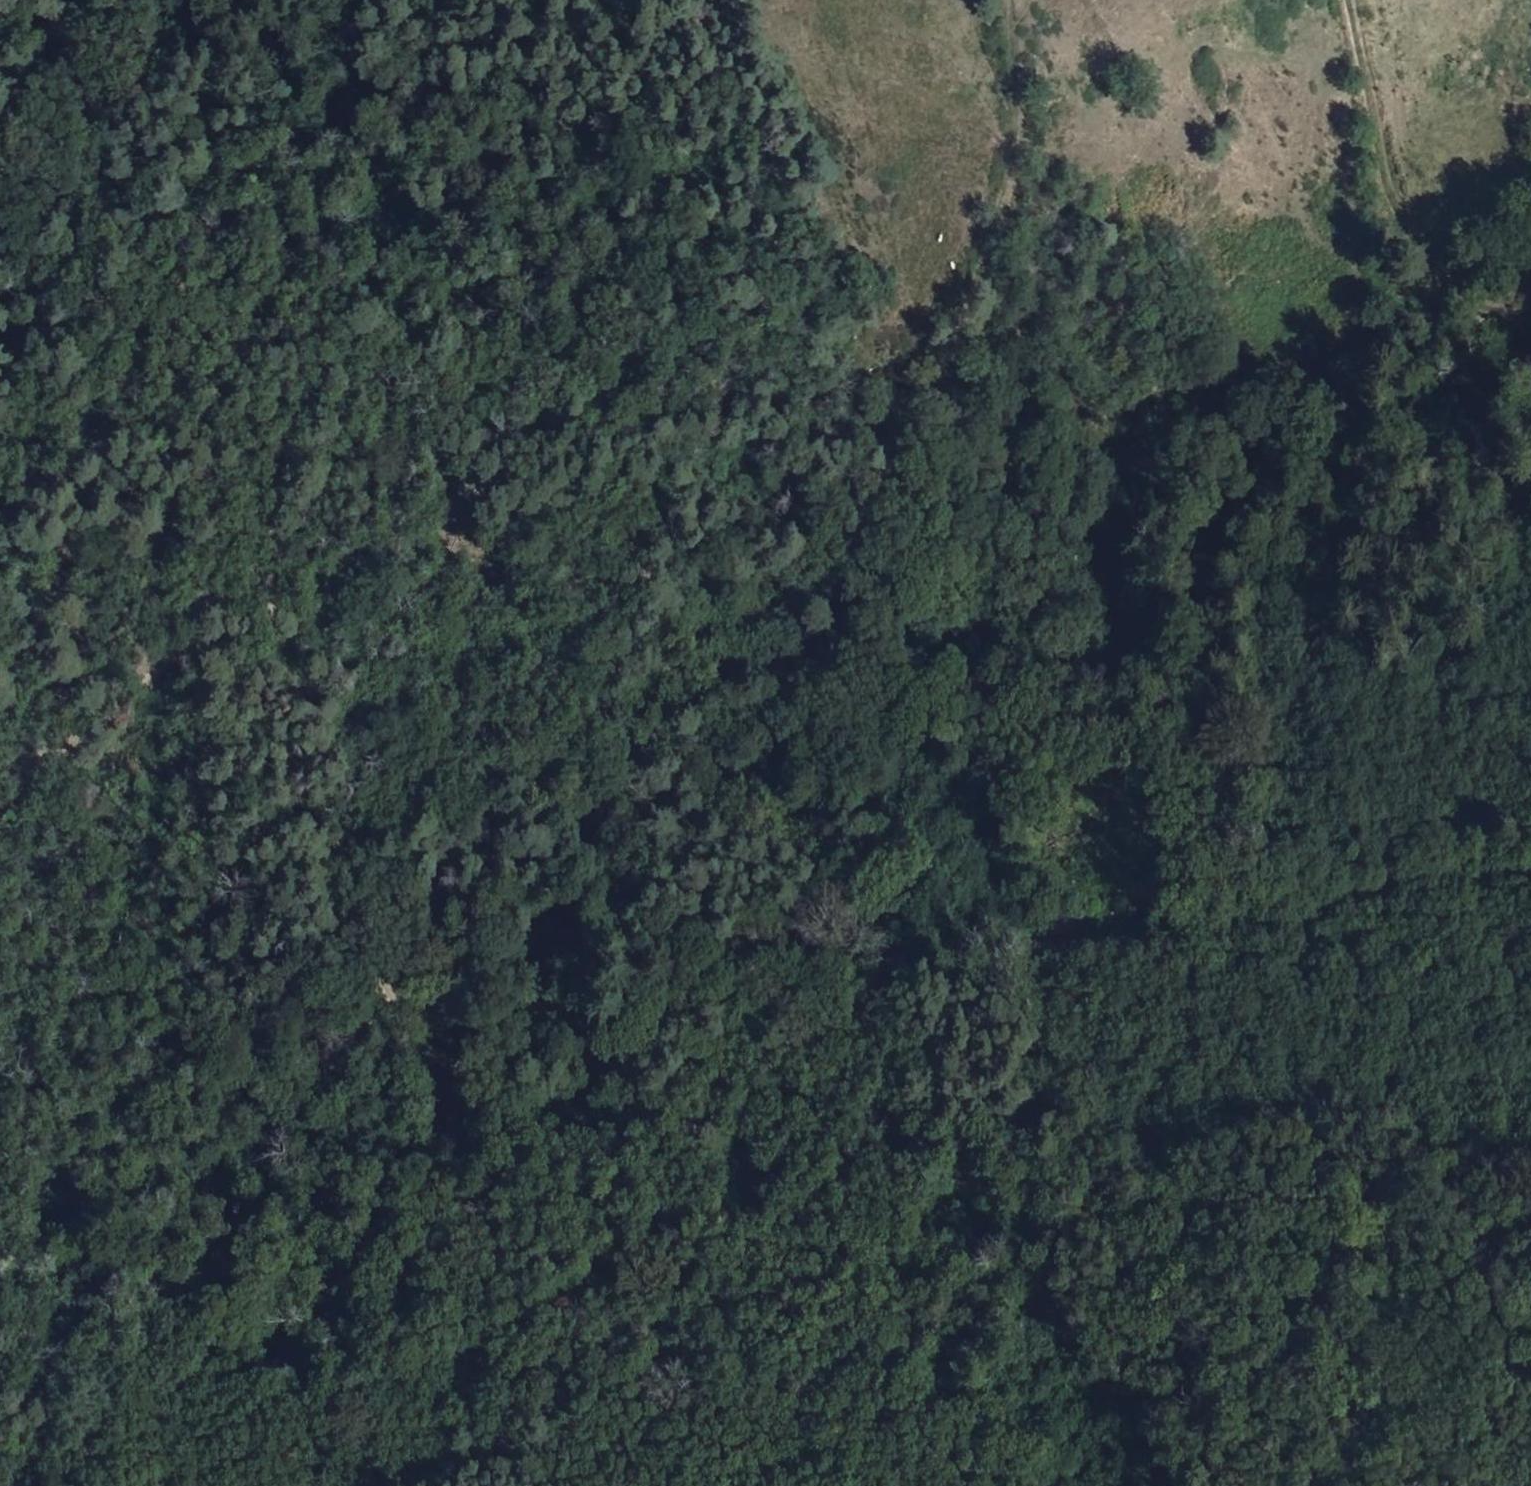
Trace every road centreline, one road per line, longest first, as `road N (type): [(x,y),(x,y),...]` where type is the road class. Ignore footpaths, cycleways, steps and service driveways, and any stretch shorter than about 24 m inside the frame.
road 1 (track): [(1530,868),(1261,916),(879,962),(604,1031),(464,1046)]
road 2 (track): [(464,1046),(393,962),(369,917),(350,834),(360,712),(350,666),(287,614),(240,606),(212,616),(0,803)]
road 3 (track): [(1352,0),(1385,174),(1415,238),(1462,298),(1506,306),(1530,298)]

